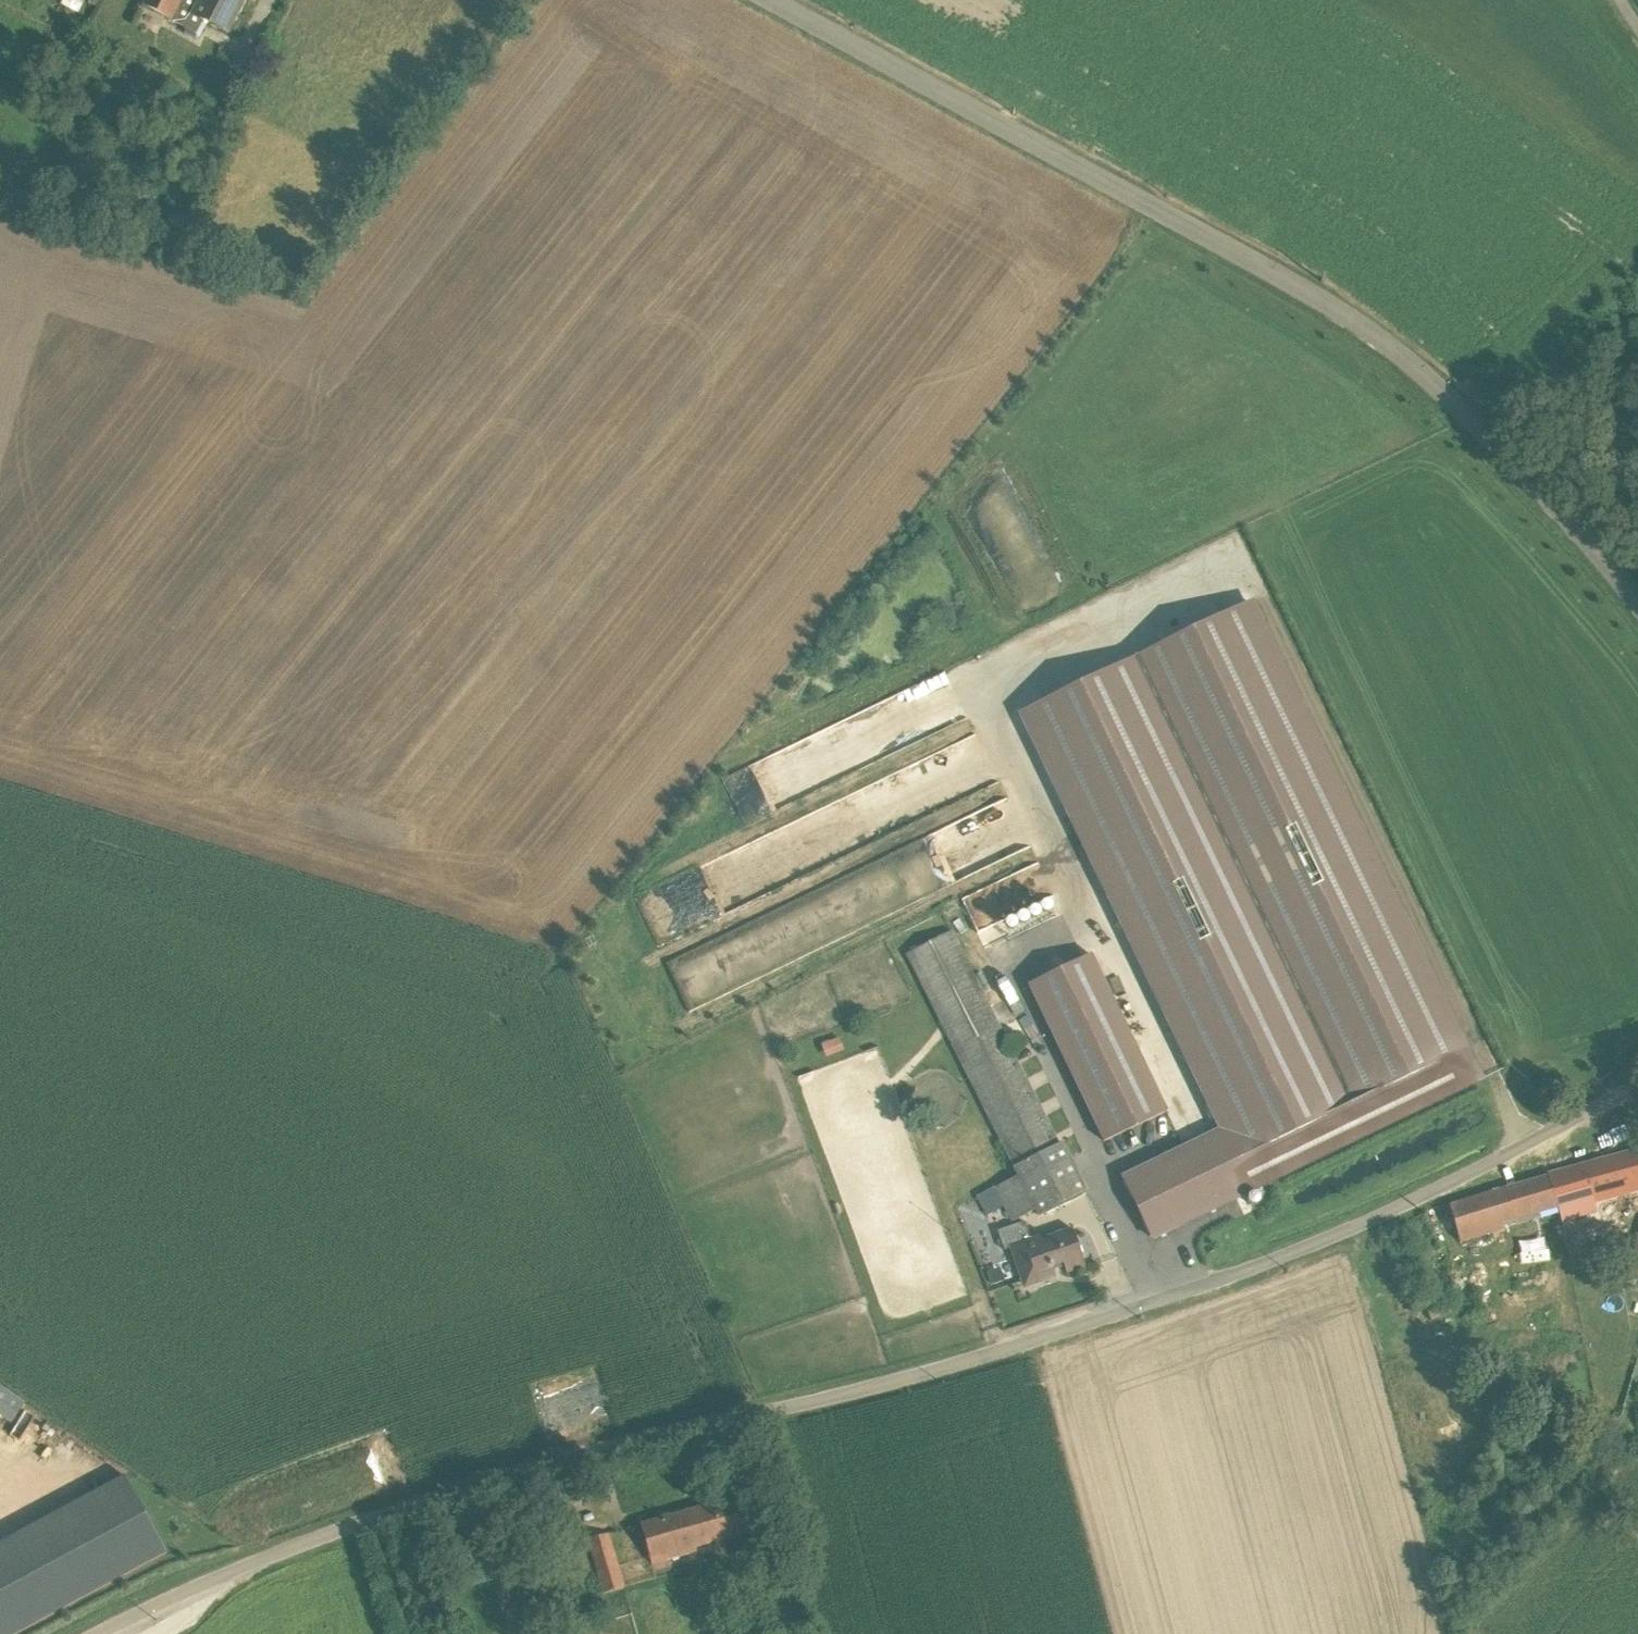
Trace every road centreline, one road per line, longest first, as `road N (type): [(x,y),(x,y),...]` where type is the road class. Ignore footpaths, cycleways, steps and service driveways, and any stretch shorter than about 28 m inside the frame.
road 1 (unclassified): [(98,1633),(360,1524),(651,1438),(980,1357),(1246,1271),(1350,1230),(1637,1085)]
road 2 (unclassified): [(769,0),(1349,318),(1517,463),(1637,601)]

